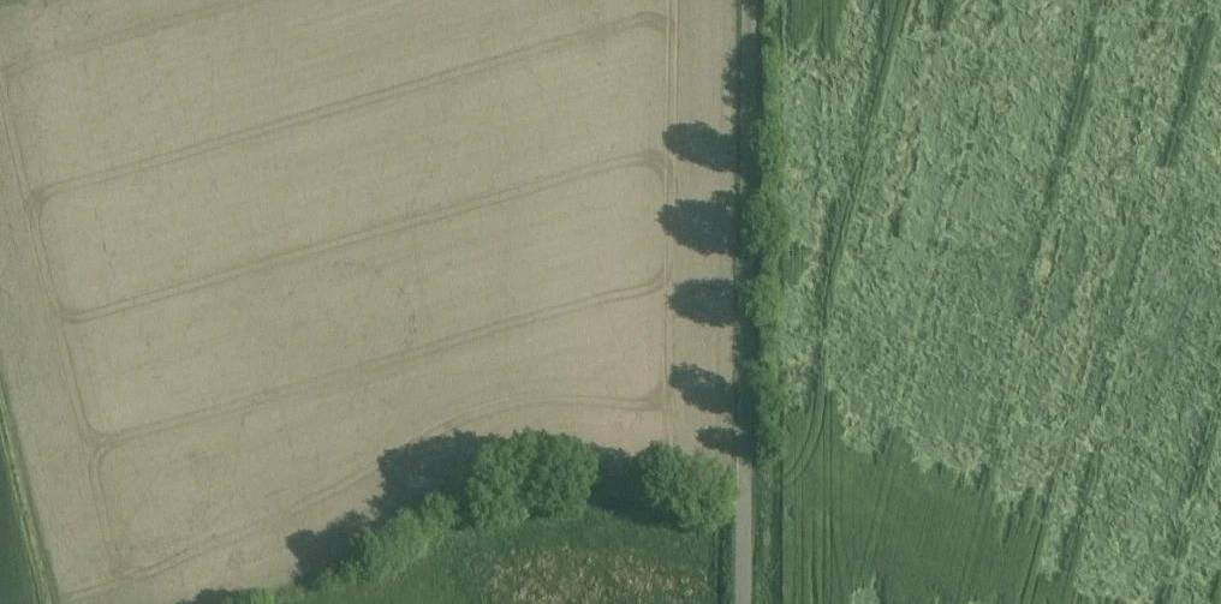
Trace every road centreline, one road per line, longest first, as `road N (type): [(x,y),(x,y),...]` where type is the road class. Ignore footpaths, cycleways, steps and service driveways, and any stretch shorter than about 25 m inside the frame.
road 1 (unclassified): [(734,0),(730,603)]

